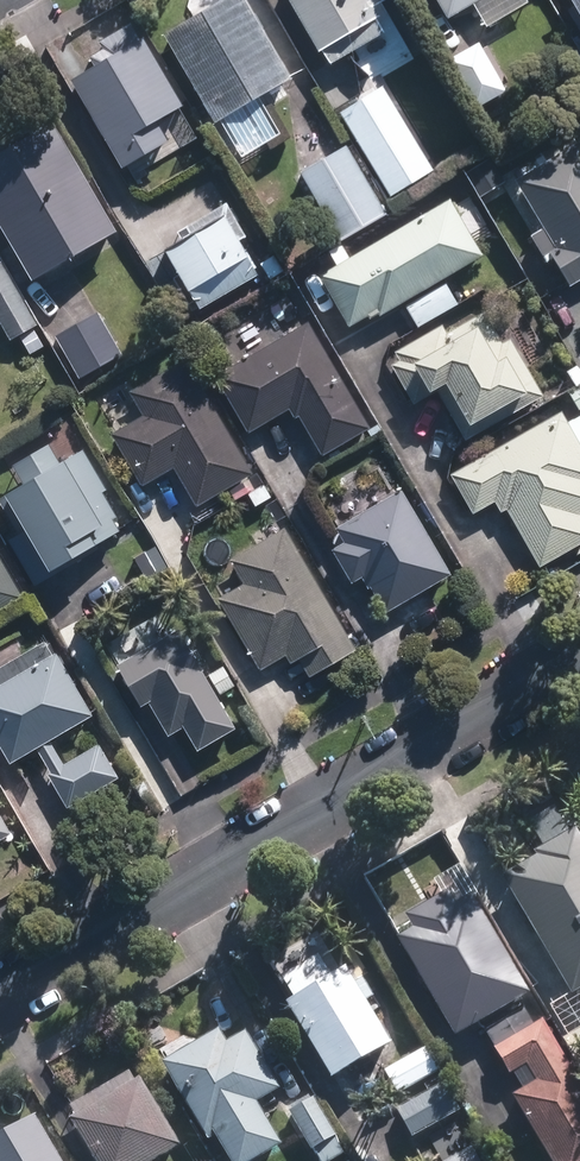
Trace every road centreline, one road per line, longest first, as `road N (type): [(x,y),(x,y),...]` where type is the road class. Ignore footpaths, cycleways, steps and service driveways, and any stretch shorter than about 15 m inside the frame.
road 1 (residential): [(0,998),(579,657)]

